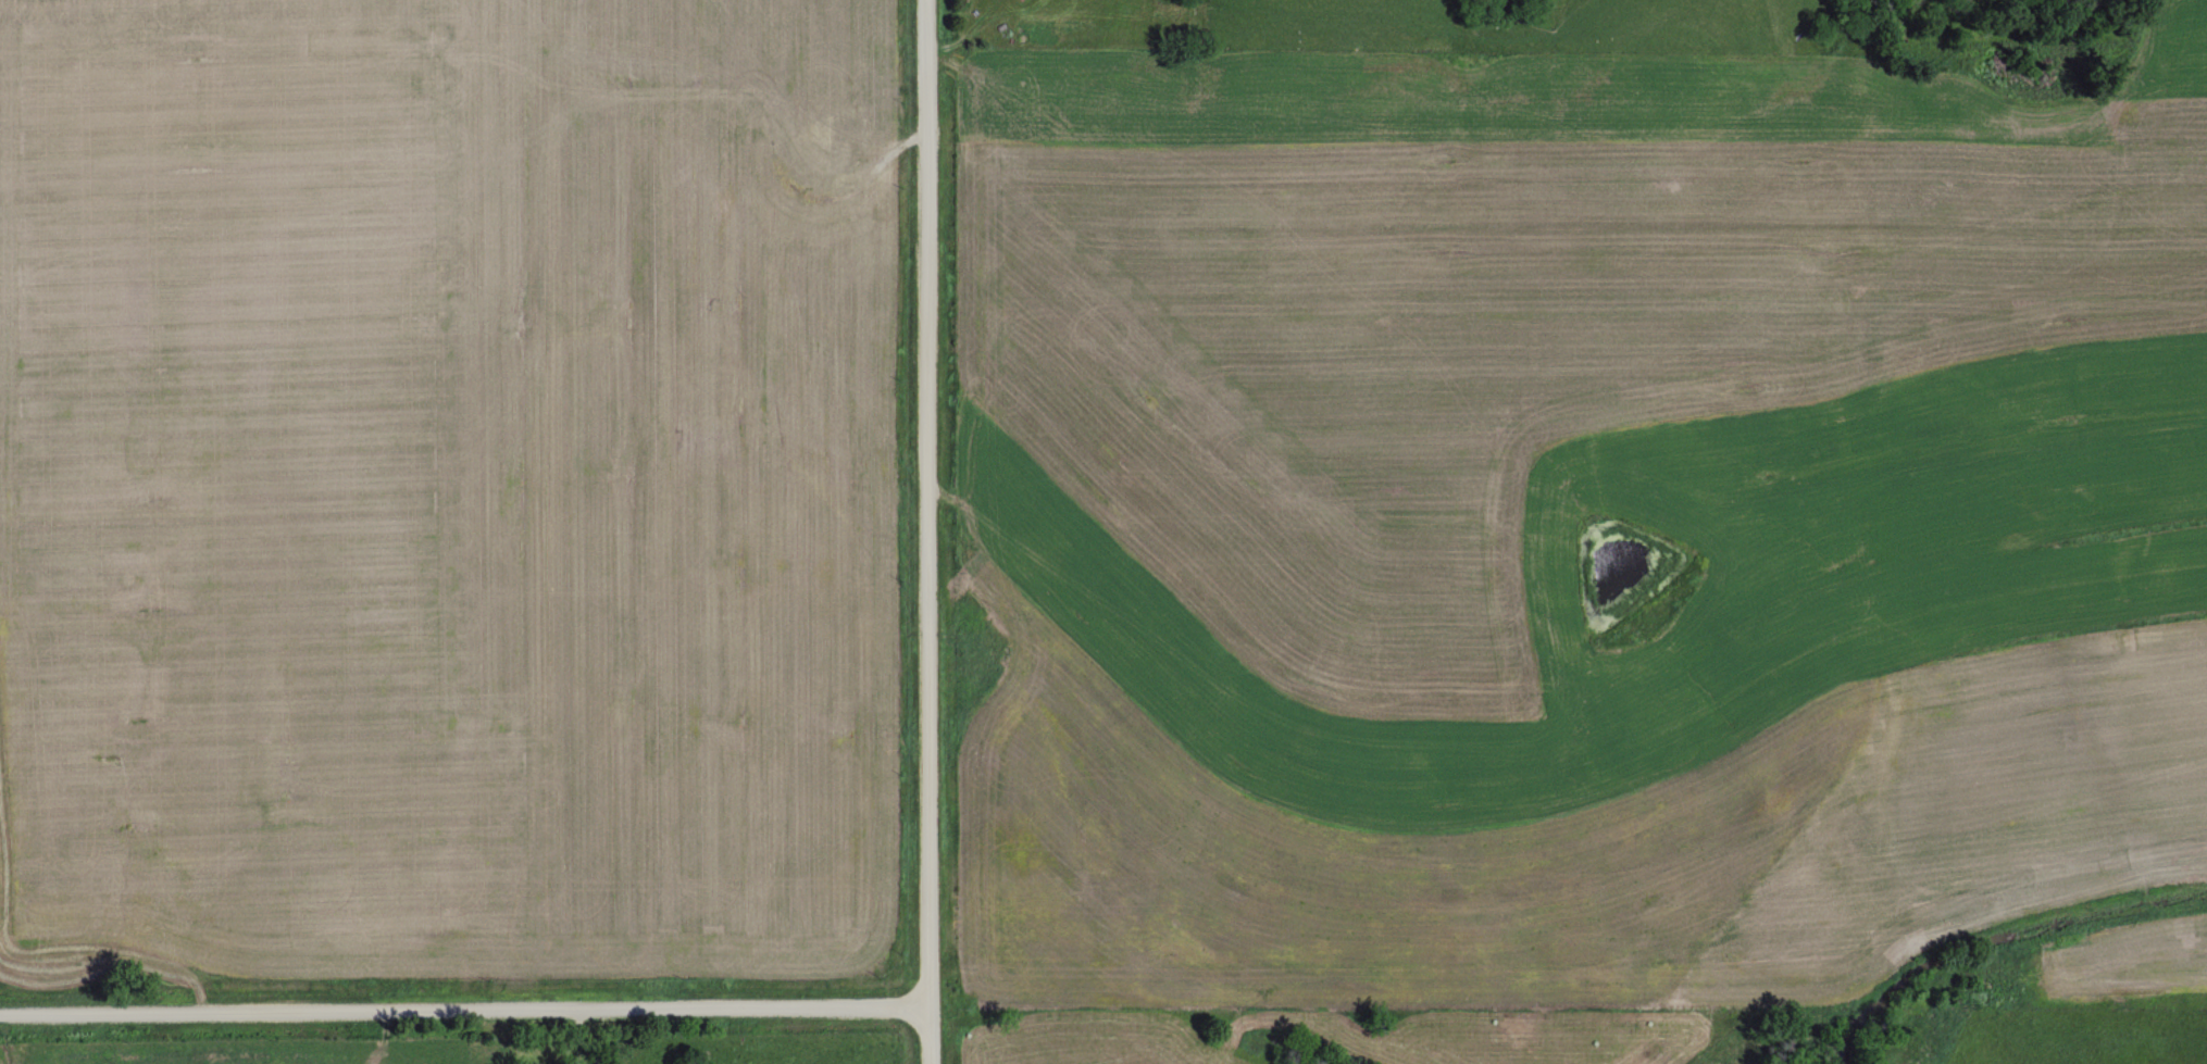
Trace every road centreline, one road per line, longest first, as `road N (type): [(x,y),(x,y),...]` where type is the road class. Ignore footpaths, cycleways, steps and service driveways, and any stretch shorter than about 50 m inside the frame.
road 1 (residential): [(928,1063),(931,0)]
road 2 (residential): [(0,1018),(927,1007)]

